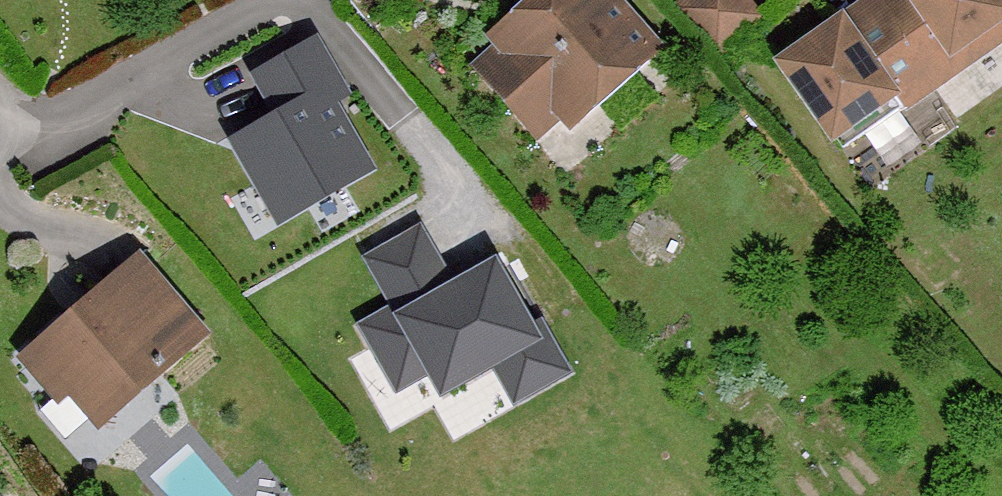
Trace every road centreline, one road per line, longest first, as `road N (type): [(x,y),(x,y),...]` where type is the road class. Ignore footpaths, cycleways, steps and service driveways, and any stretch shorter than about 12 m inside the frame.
road 1 (residential): [(0,91),(35,119),(75,111),(281,0)]

